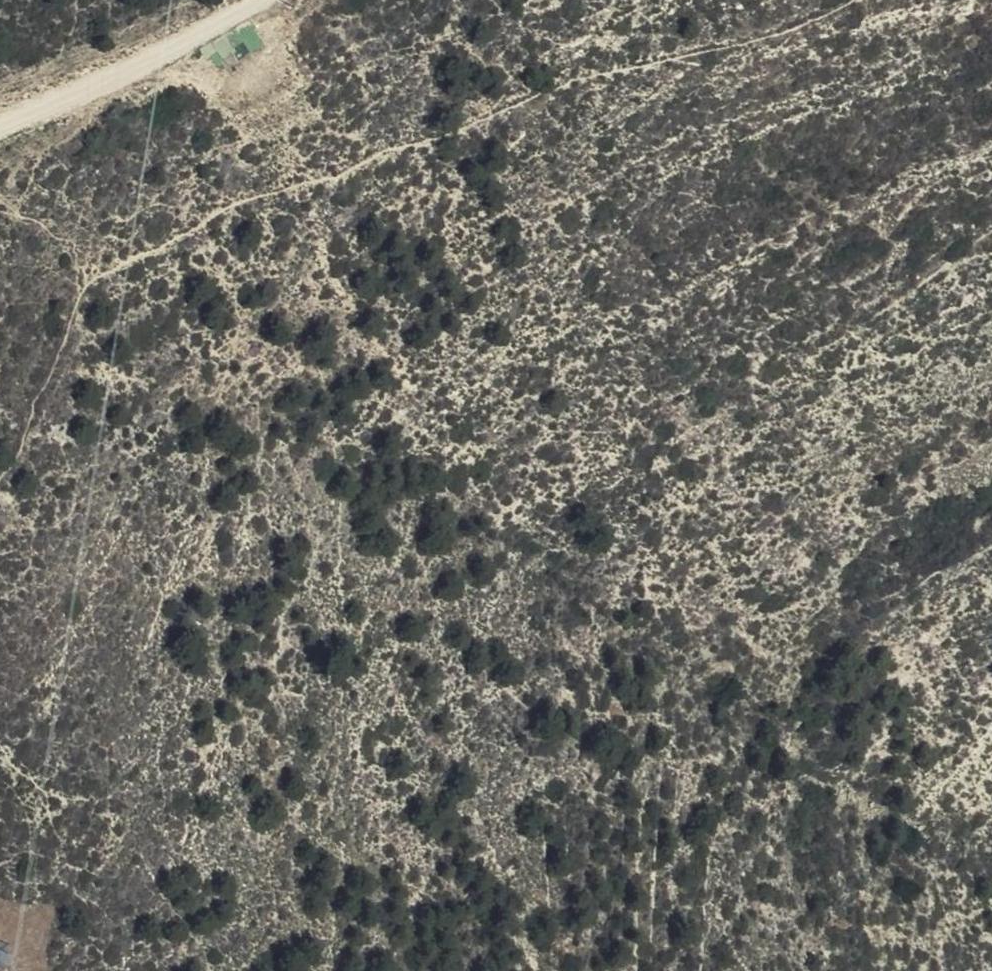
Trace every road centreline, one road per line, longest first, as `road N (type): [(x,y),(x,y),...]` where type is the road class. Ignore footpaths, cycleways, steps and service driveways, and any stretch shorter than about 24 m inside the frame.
road 1 (track): [(262,0),(0,125)]

